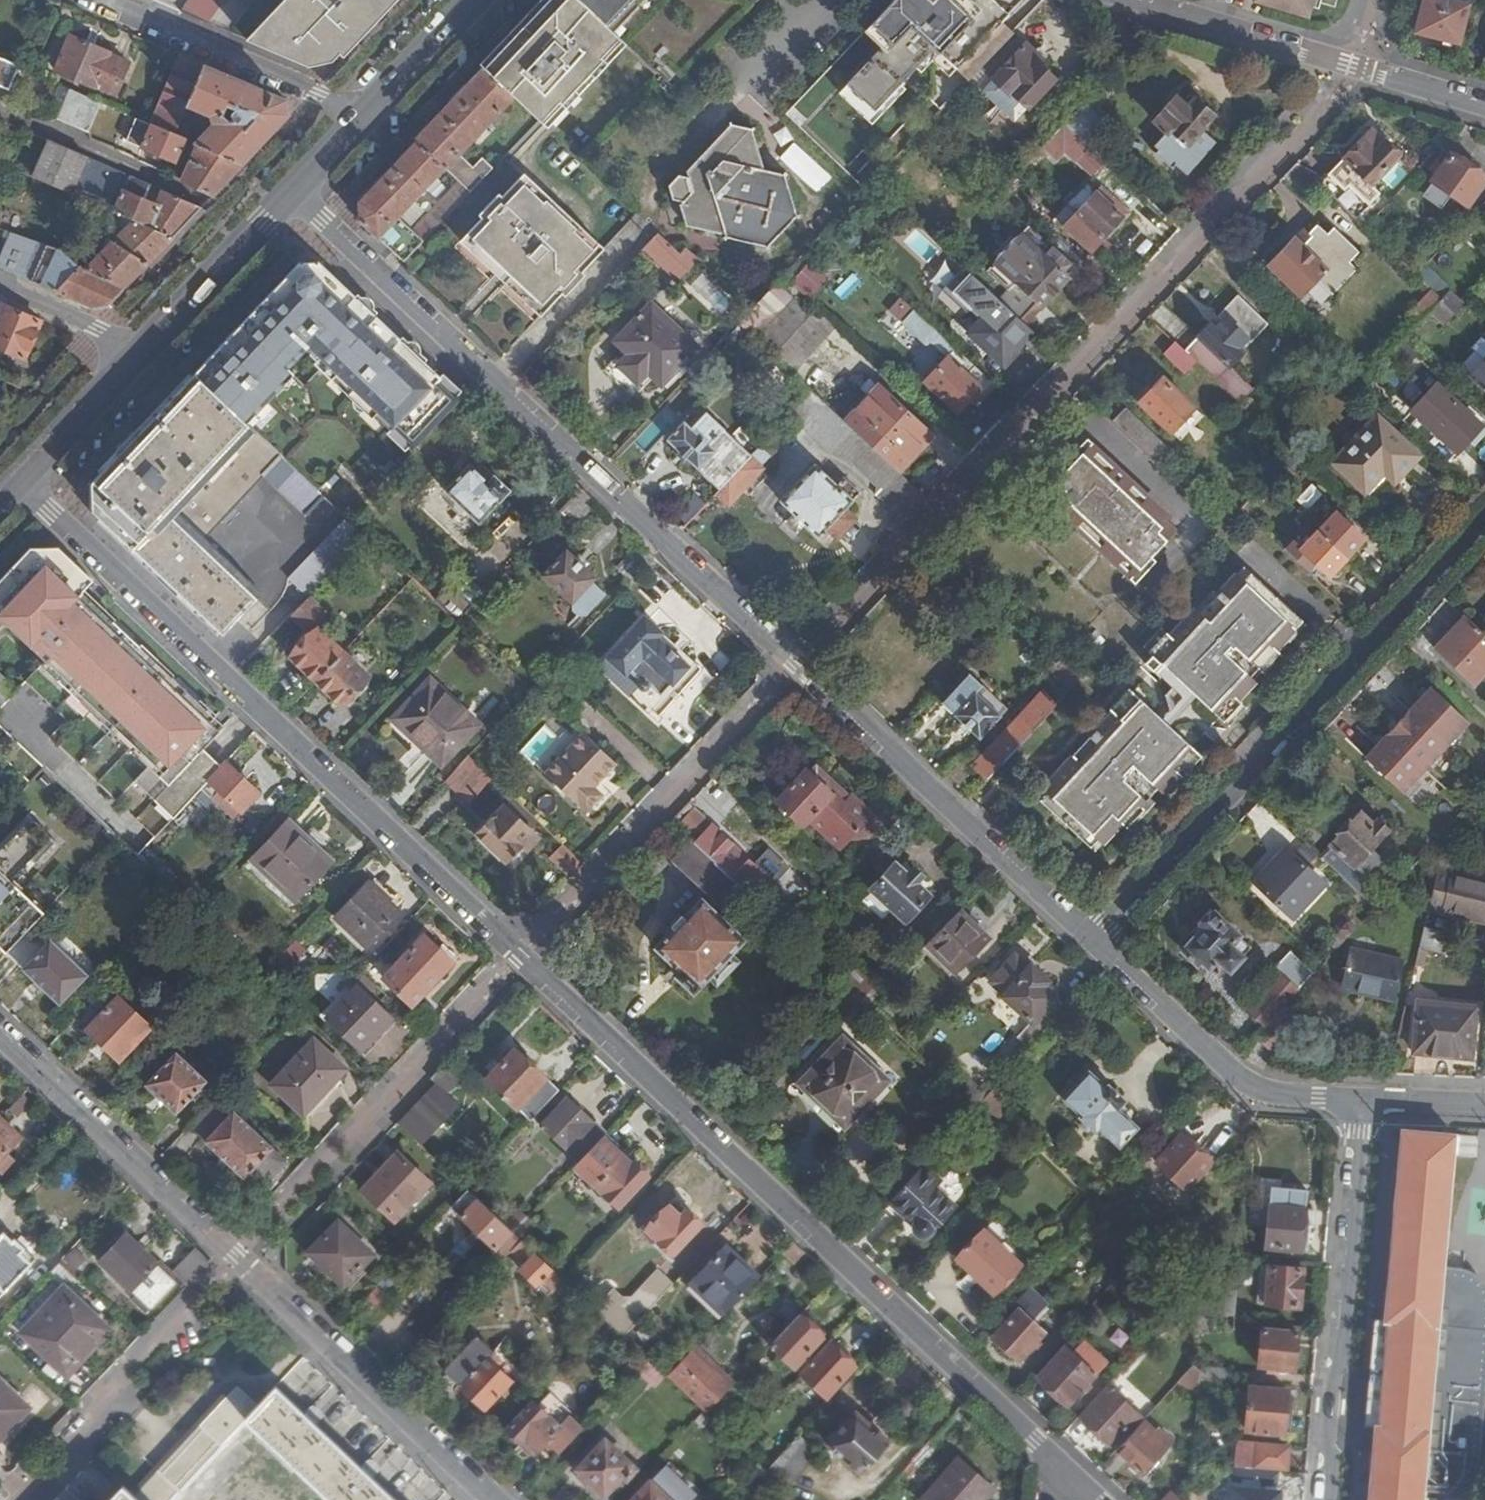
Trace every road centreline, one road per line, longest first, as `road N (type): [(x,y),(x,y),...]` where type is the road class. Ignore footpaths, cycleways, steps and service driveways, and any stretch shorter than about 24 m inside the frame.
road 1 (residential): [(18,481),(1053,1457)]
road 2 (residential): [(1095,944),(296,190)]
road 3 (residential): [(496,1499),(0,1033)]
road 4 (residential): [(1095,944),(1484,521)]
road 5 (residential): [(1327,1499),(1361,1099)]
road 6 (residential): [(1484,105),(1135,0)]
road 7 (residential): [(1361,1099),(1292,1096),(1252,1084),(1095,944)]
road 8 (tertiary): [(296,190),(474,0)]
road 9 (tertiary): [(145,349),(296,190)]
road 10 (tertiary): [(18,481),(145,349)]
road 11 (residential): [(145,349),(0,287)]
road 12 (residential): [(1361,1099),(1484,1104)]

